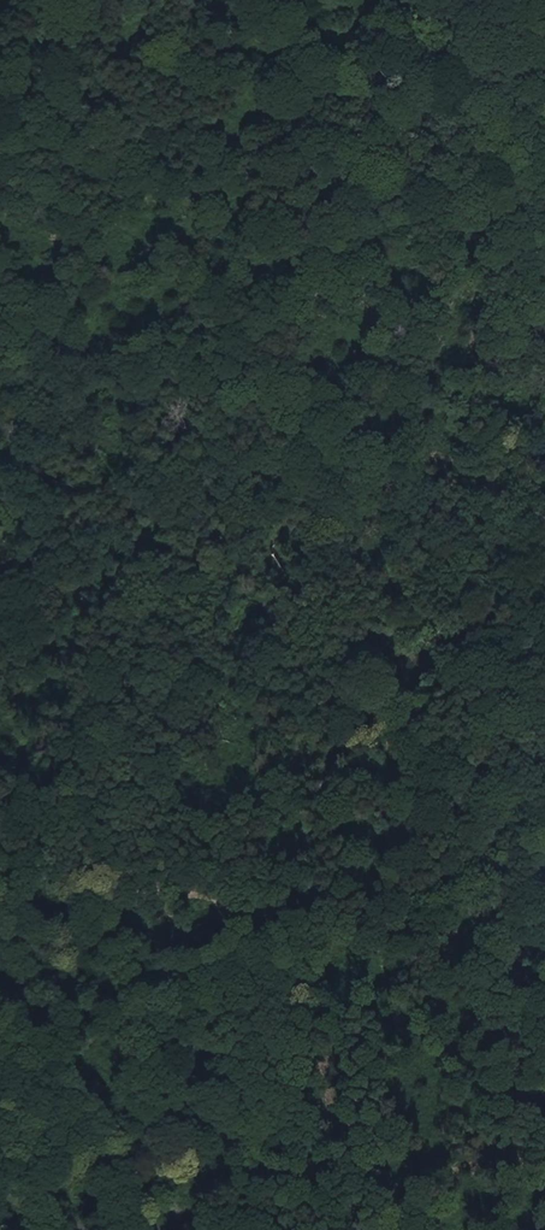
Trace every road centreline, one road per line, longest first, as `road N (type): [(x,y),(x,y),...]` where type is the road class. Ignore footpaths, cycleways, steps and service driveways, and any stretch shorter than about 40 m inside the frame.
road 1 (track): [(523,0),(387,890),(535,909)]
road 2 (track): [(544,947),(518,839),(544,805)]

